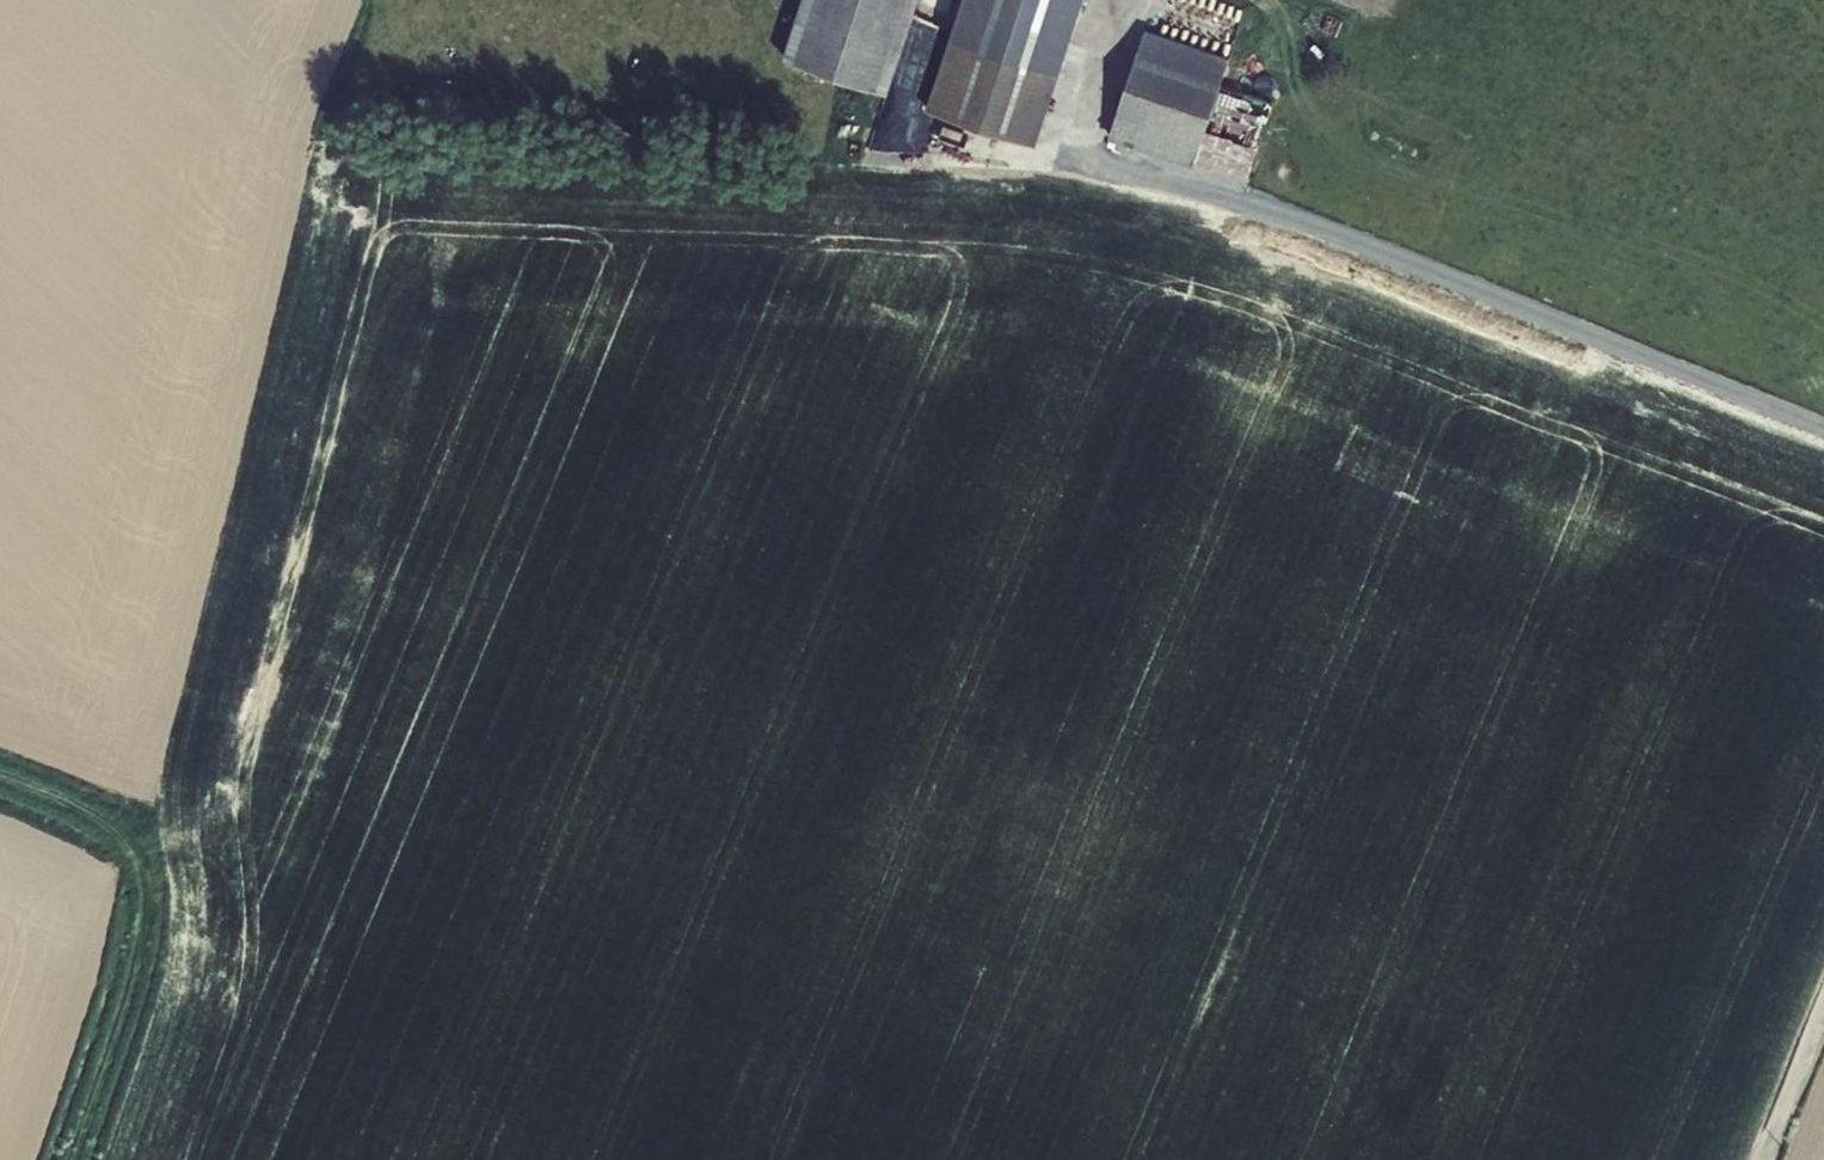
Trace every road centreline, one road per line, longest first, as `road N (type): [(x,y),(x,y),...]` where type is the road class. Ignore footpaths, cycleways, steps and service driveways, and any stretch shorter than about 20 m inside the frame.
road 1 (track): [(0,780),(115,835),(139,889),(129,981),(68,1159)]
road 2 (unclassified): [(1823,1018),(1766,1159)]

